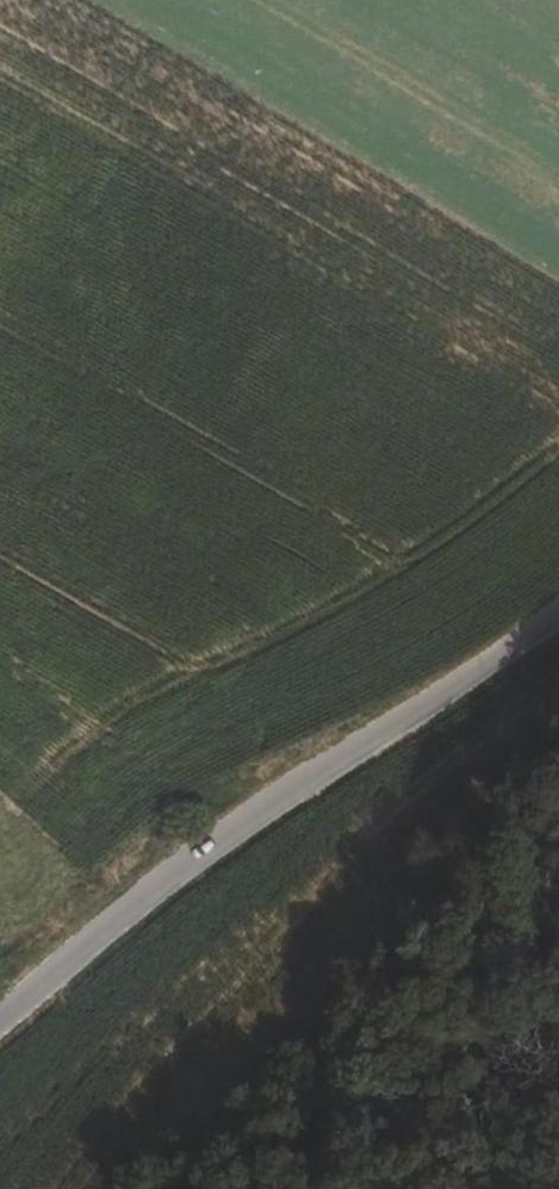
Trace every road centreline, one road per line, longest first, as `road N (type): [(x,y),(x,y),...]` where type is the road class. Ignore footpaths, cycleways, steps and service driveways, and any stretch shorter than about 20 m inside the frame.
road 1 (unclassified): [(0,1014),(237,813),(558,620)]

